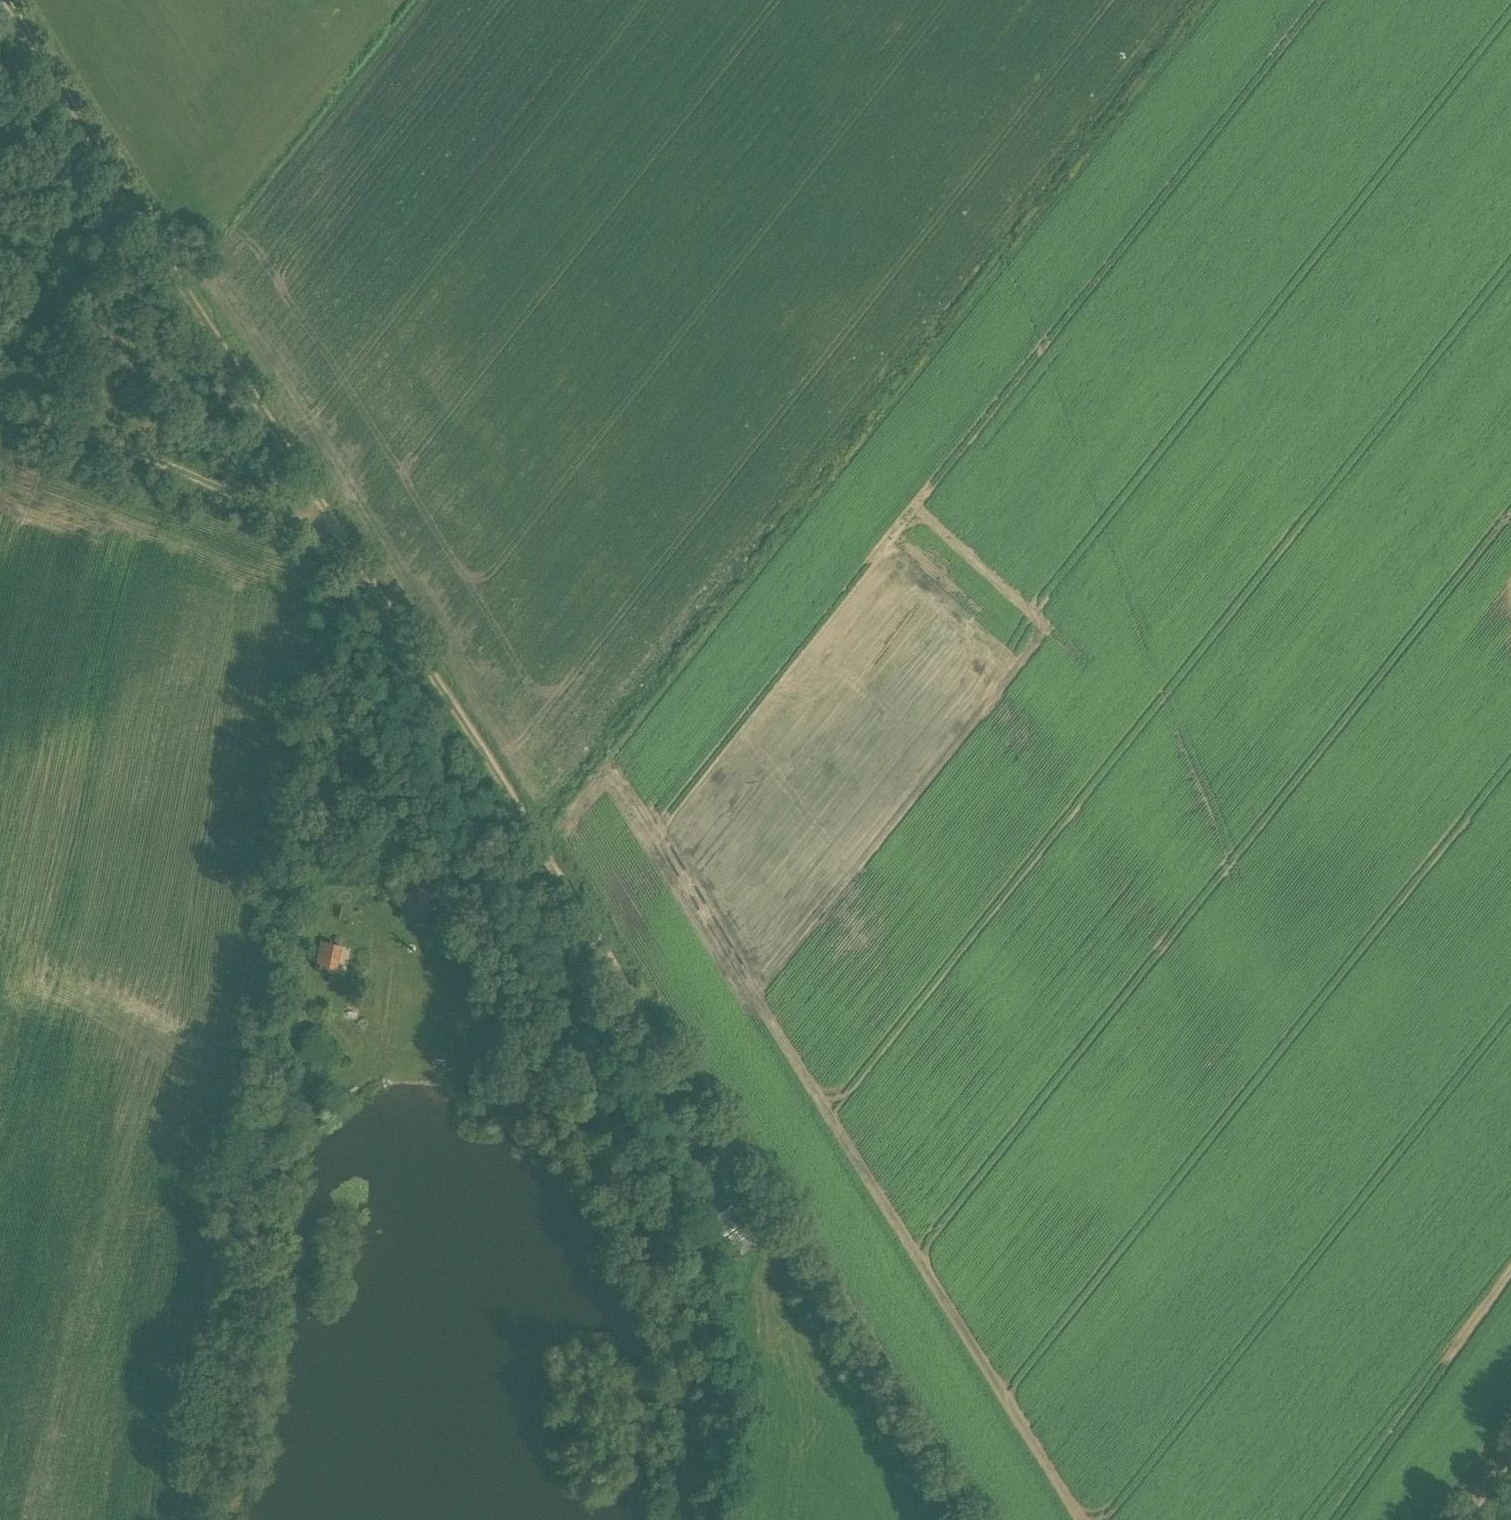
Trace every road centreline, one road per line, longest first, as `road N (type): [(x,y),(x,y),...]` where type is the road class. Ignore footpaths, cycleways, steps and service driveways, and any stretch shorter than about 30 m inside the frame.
road 1 (track): [(9,0),(953,1519)]
road 2 (track): [(0,415),(284,517),(327,511)]

